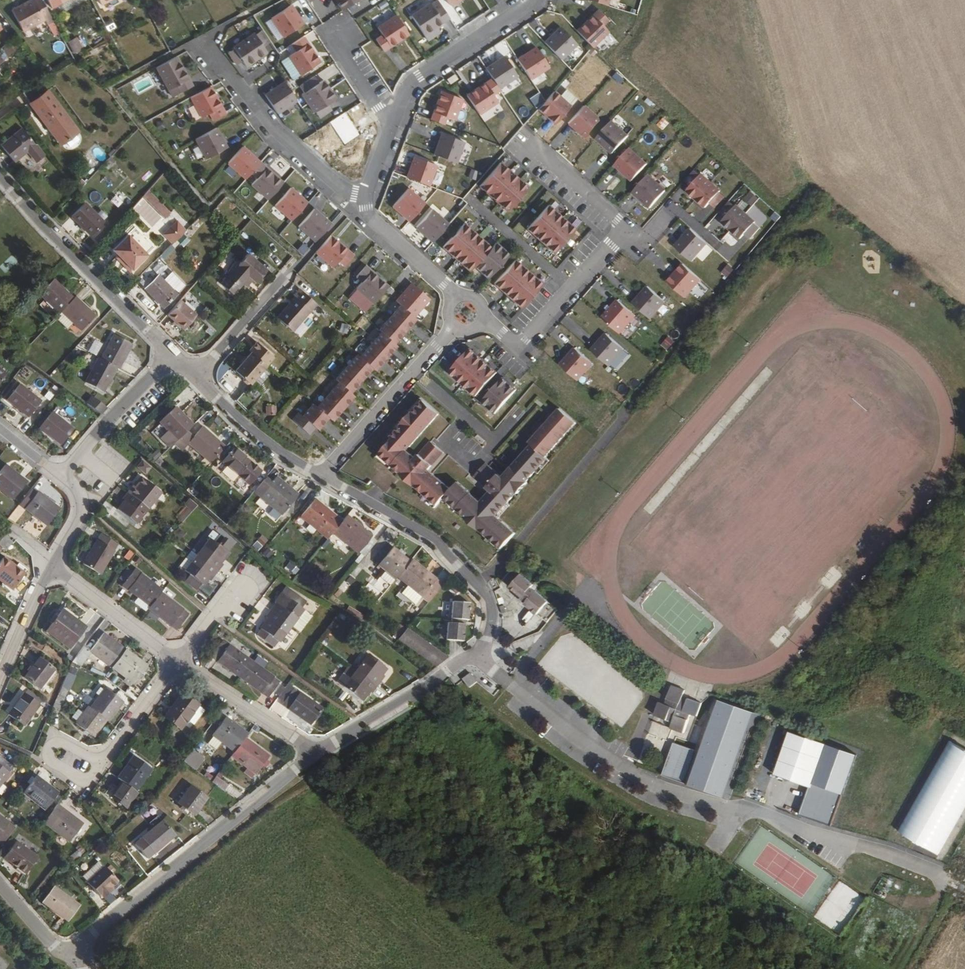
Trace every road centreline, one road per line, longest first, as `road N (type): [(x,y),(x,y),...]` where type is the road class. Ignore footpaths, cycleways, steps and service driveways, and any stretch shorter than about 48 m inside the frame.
road 1 (unclassified): [(314,753),(79,954)]
road 2 (residential): [(479,660),(492,624),(483,590),(419,528),(320,475)]
road 3 (residential): [(171,354),(0,176)]
road 4 (residential): [(200,40),(273,133),(366,207)]
road 5 (residential): [(320,475),(466,314)]
road 6 (residential): [(393,134),(410,85),(538,0)]
road 7 (residential): [(177,661),(314,753)]
road 8 (residential): [(62,476),(171,354)]
road 9 (residential): [(320,475),(276,454),(194,379)]
road 10 (residential): [(54,567),(177,661)]
road 11 (residential): [(466,314),(366,207)]
road 12 (unclassified): [(437,680),(314,753)]
road 13 (residential): [(626,226),(520,132)]
road 14 (residential): [(467,197),(571,288)]
road 15 (unclassified): [(285,280),(194,379)]
road 16 (residential): [(177,661),(99,762)]
road 17 (residential): [(0,681),(54,567)]
road 18 (residential): [(99,762),(61,744),(48,757),(80,779),(97,774)]

